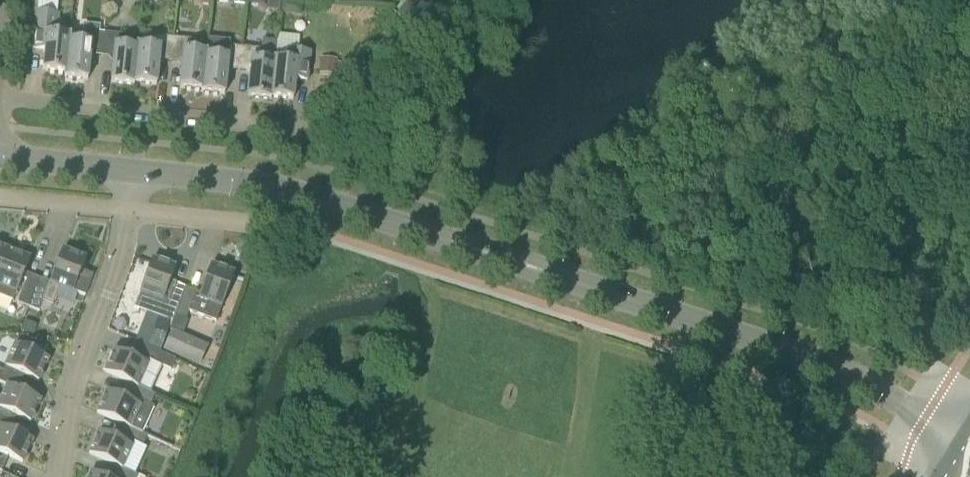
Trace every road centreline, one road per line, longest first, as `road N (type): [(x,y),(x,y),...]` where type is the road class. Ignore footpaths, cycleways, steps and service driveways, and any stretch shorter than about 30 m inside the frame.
road 1 (tertiary): [(961,441),(837,373),(286,191),(138,173)]
road 2 (residential): [(303,131),(0,101)]
road 3 (residential): [(132,213),(71,396),(61,476)]
road 4 (residential): [(132,213),(296,231)]
road 5 (tertiary): [(138,173),(0,158)]
road 6 (residential): [(0,199),(132,213)]

